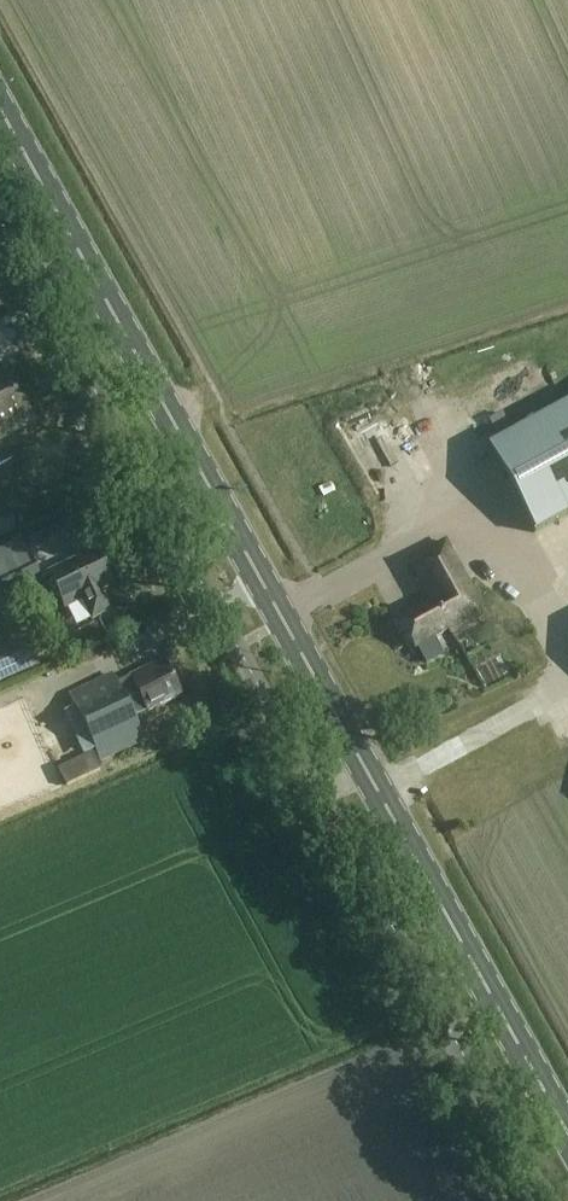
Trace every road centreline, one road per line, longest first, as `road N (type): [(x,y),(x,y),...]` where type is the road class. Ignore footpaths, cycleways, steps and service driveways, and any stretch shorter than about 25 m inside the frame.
road 1 (secondary): [(567,1153),(0,108)]

